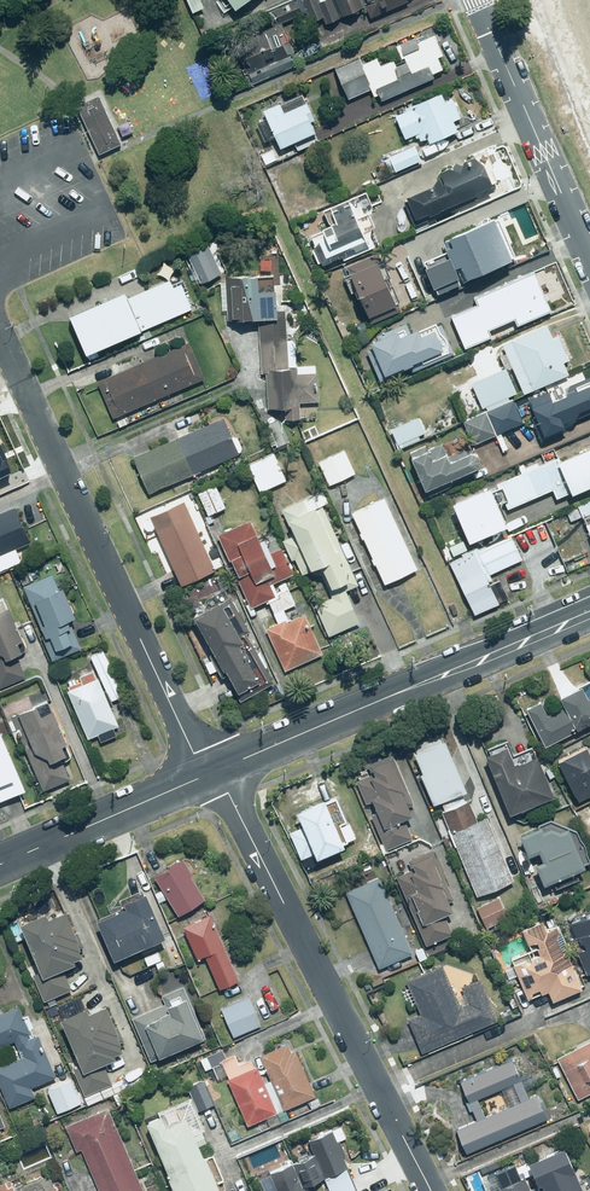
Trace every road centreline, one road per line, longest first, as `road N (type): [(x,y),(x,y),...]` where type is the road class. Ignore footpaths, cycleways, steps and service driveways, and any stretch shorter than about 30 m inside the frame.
road 1 (residential): [(204,776),(0,336)]
road 2 (residential): [(218,768),(432,1190)]
road 3 (residential): [(589,612),(218,768)]
road 4 (residential): [(477,0),(589,257)]
road 5 (residential): [(204,776),(0,863)]

